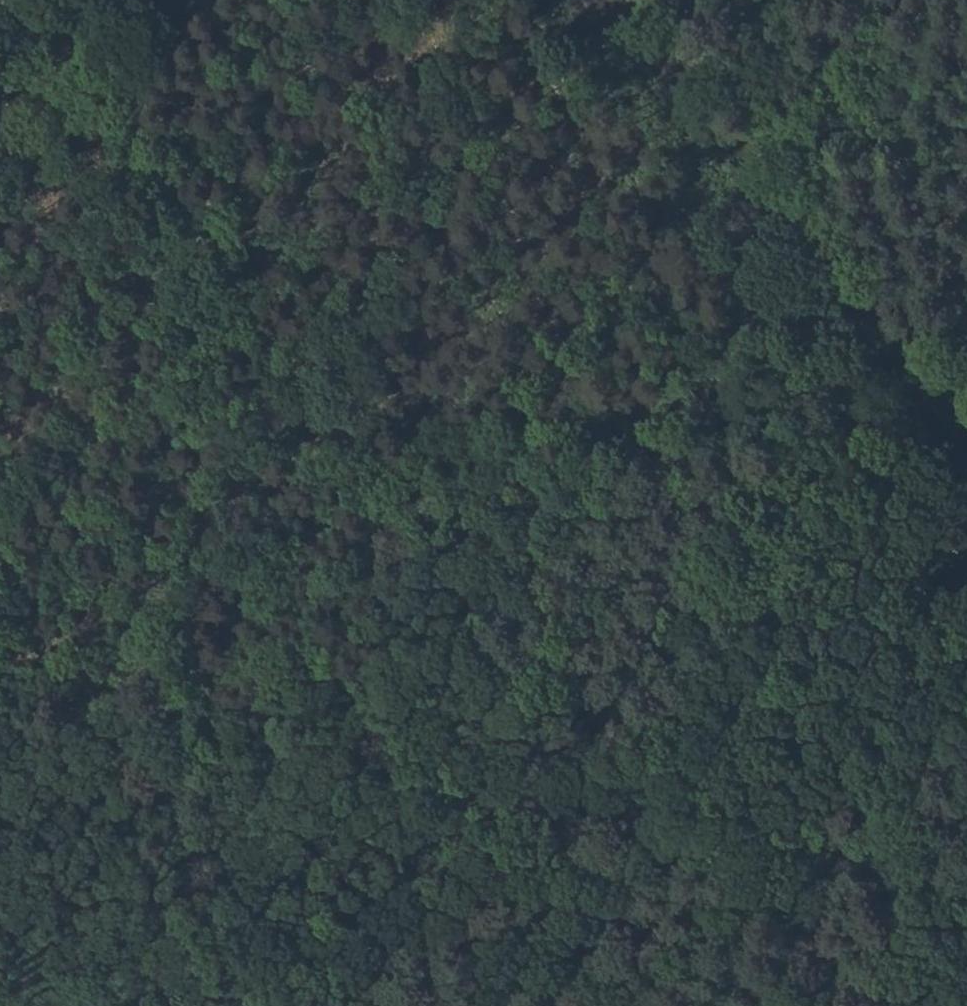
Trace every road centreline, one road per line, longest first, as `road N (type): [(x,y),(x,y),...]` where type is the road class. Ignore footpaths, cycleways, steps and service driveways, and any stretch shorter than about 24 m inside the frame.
road 1 (track): [(582,0),(966,432)]
road 2 (track): [(101,0),(0,85)]

